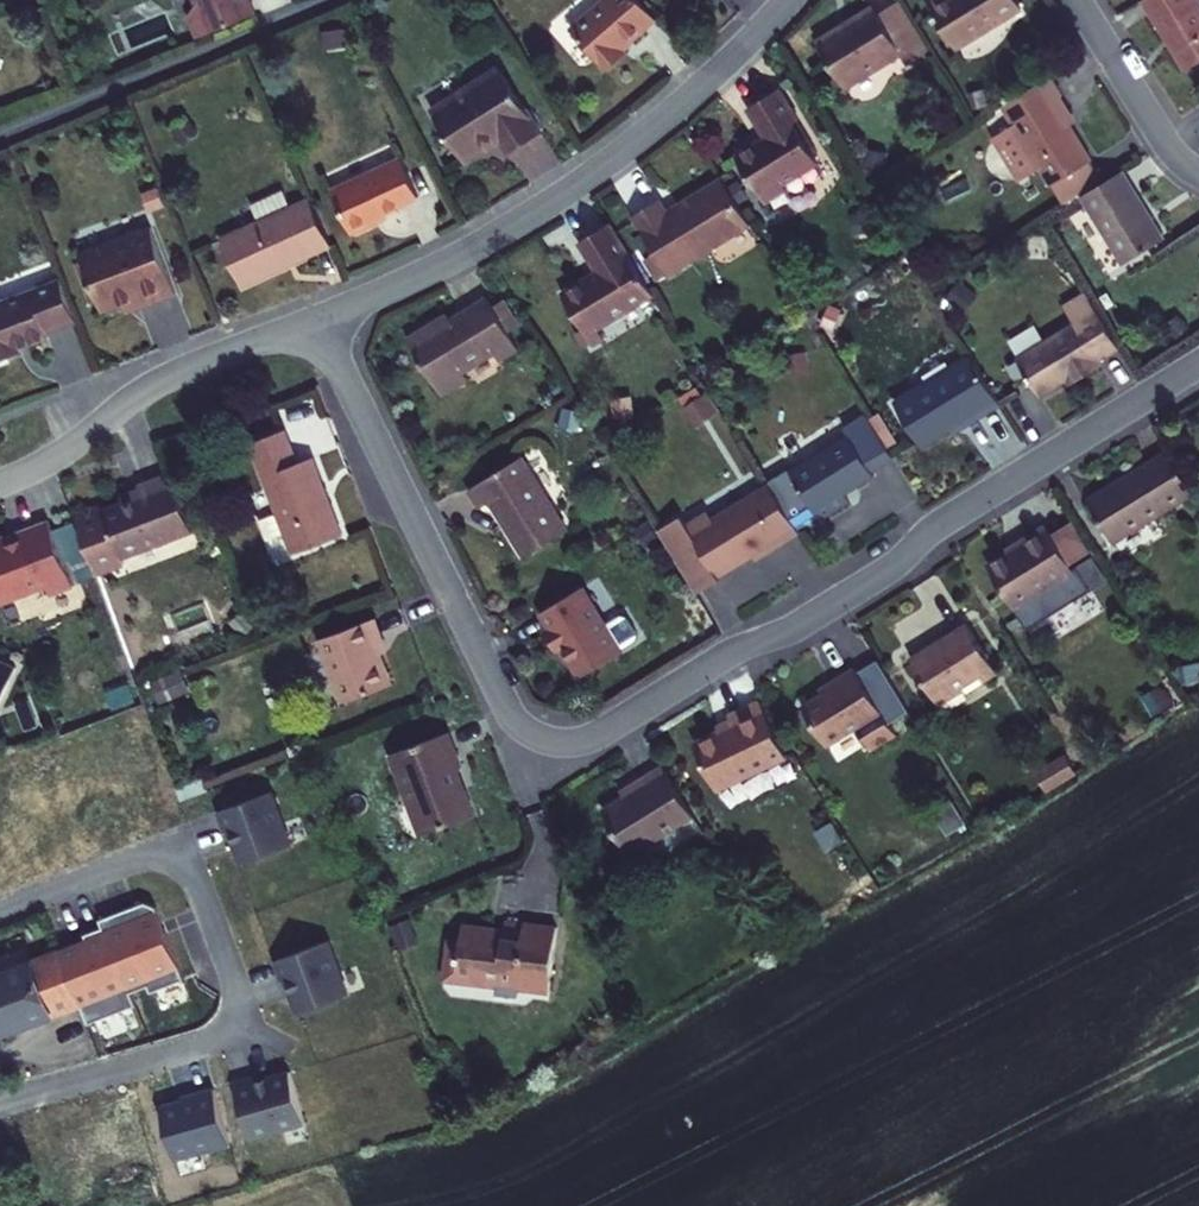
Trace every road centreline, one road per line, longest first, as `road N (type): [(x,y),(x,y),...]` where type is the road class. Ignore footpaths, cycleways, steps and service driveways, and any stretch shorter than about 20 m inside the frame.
road 1 (residential): [(1198,365),(940,523),(896,564),(803,623),(736,648),(590,739),(542,744),(516,724),(318,319)]
road 2 (residential): [(318,319),(442,266),(568,193),(693,97),(789,0)]
road 3 (residential): [(0,138),(336,0)]
road 4 (residential): [(0,484),(56,457),(150,385),(318,319)]
road 5 (residential): [(1078,0),(1165,139),(1198,172)]

